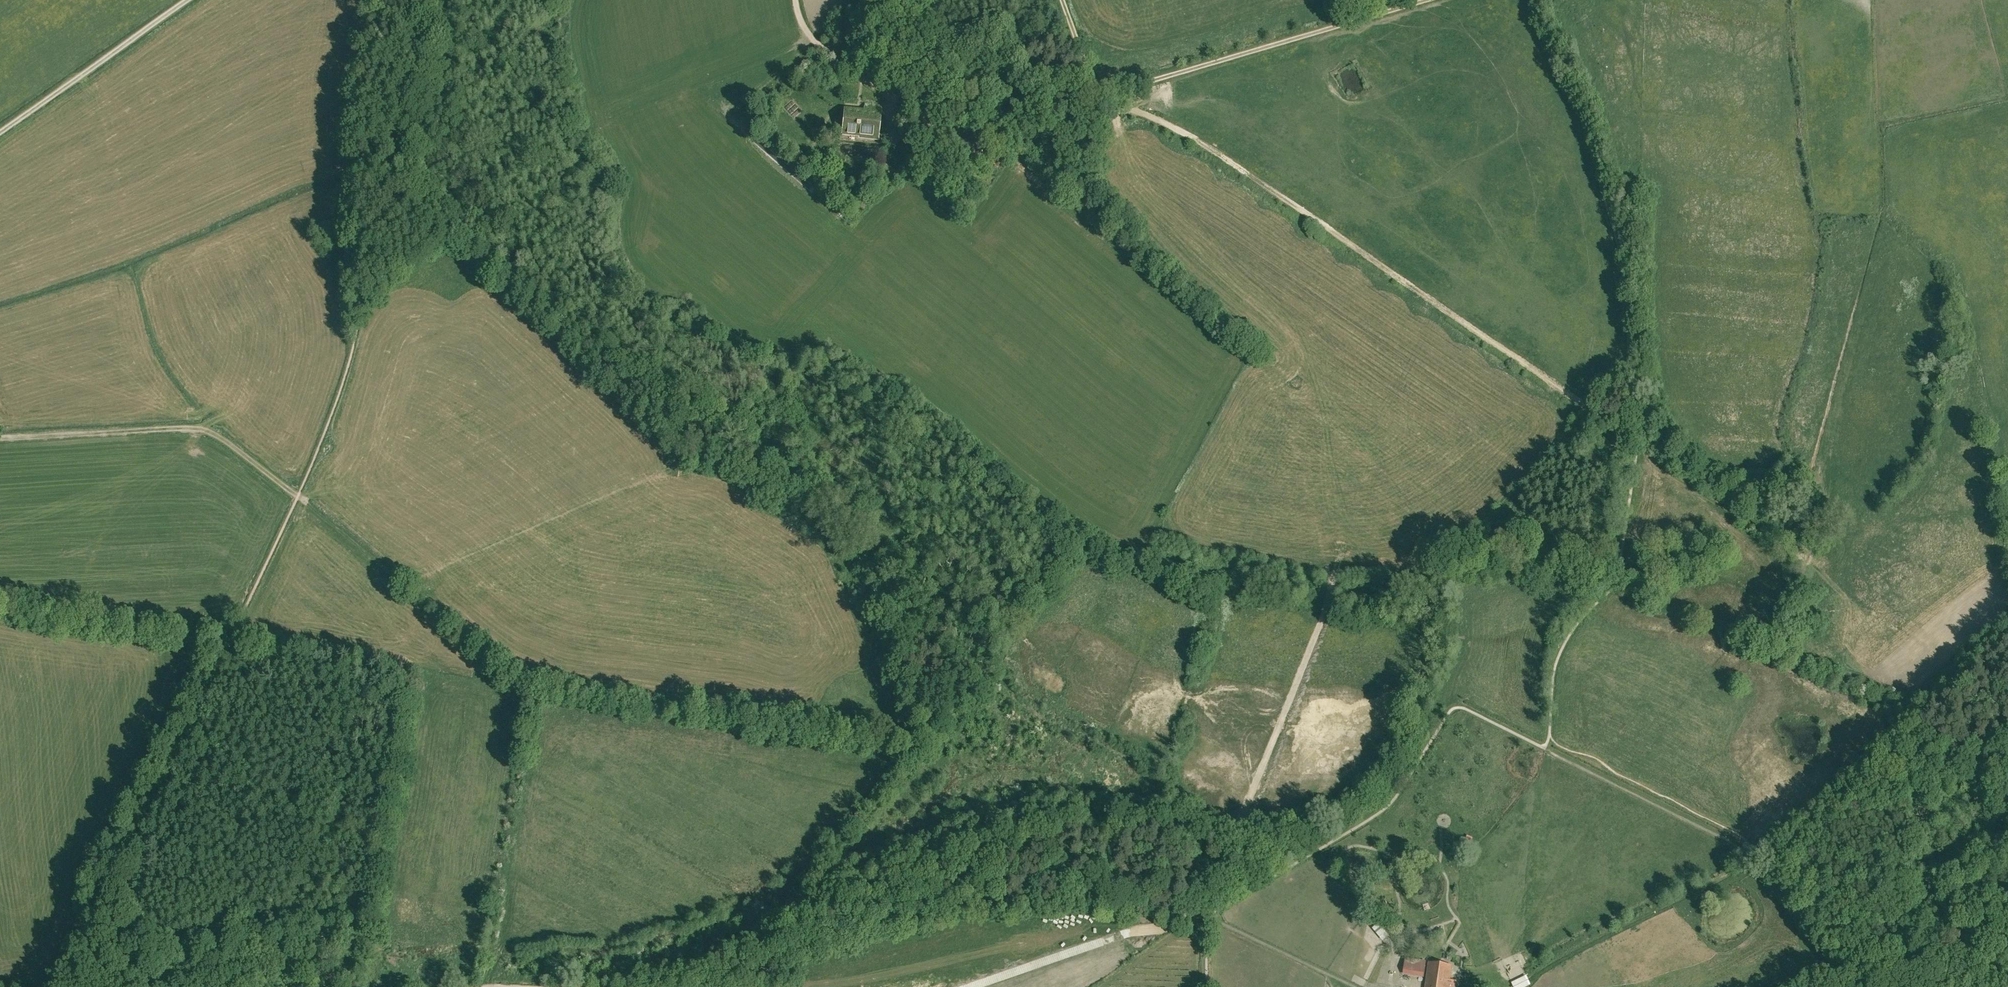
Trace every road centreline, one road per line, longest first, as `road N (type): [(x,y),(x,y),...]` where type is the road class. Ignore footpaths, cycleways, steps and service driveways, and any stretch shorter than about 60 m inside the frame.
road 1 (track): [(1100,94),(1198,140),(1638,439)]
road 2 (unclassified): [(1100,94),(1426,0)]
road 3 (unclassified): [(0,129),(188,0)]

